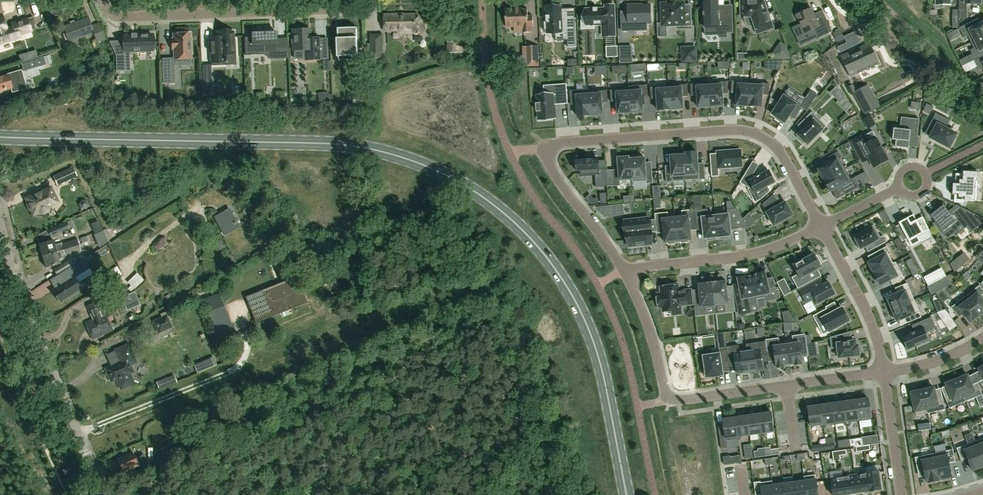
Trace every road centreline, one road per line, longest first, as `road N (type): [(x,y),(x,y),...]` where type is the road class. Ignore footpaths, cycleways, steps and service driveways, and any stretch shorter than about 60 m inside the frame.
road 1 (primary): [(0,137),(348,145),(455,180),(524,231),(570,290),(601,367),(626,494)]
road 2 (residential): [(624,270),(553,171),(549,145),(747,131),(776,148),(822,227)]
road 3 (residential): [(883,370),(670,398),(624,270)]
road 4 (residential): [(103,494),(32,327),(0,222)]
road 5 (residential): [(103,0),(121,16),(336,9),(350,0)]
road 6 (residential): [(624,270),(755,254),(822,227)]
road 7 (residential): [(822,227),(869,320),(883,370)]
road 8 (residential): [(883,370),(901,494)]

